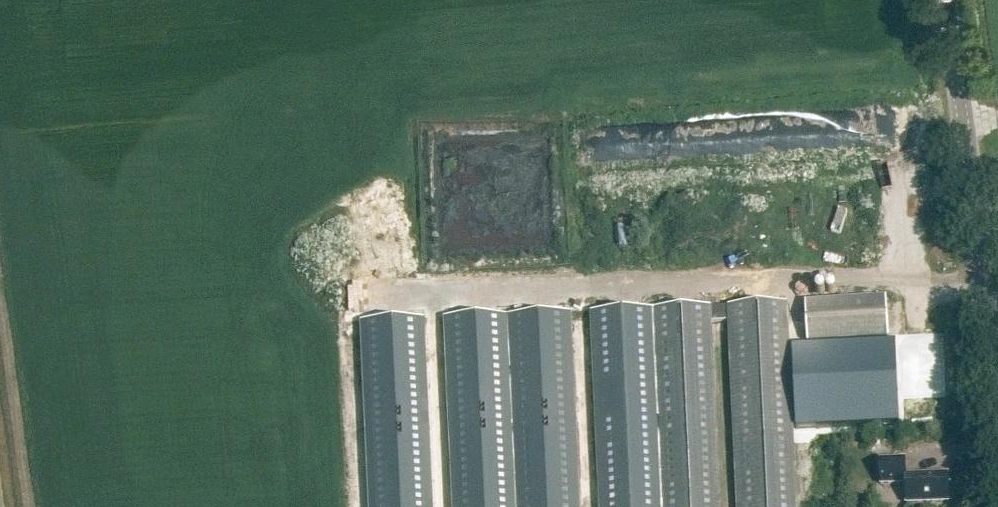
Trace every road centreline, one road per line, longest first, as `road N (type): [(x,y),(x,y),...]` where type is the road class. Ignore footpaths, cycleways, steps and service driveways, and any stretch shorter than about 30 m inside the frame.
road 1 (tertiary): [(997,359),(946,0)]

